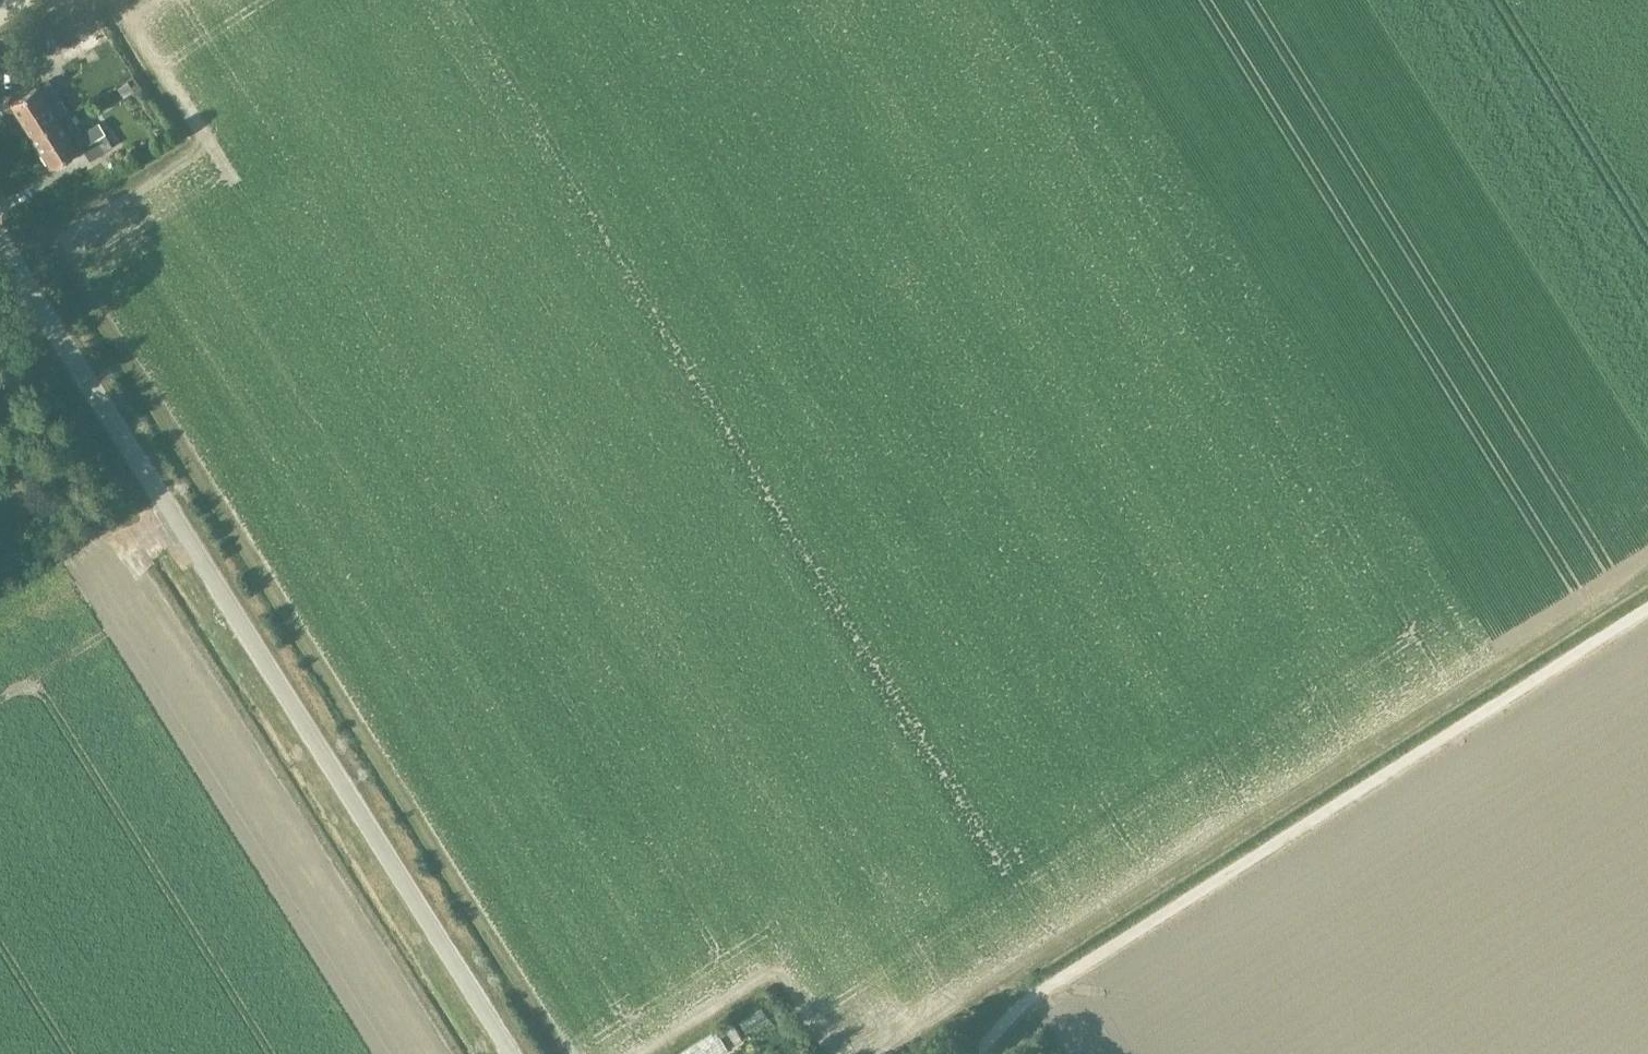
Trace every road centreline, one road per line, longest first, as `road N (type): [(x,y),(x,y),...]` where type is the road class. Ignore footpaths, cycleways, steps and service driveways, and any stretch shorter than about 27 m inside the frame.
road 1 (unclassified): [(511,1053),(0,243)]

